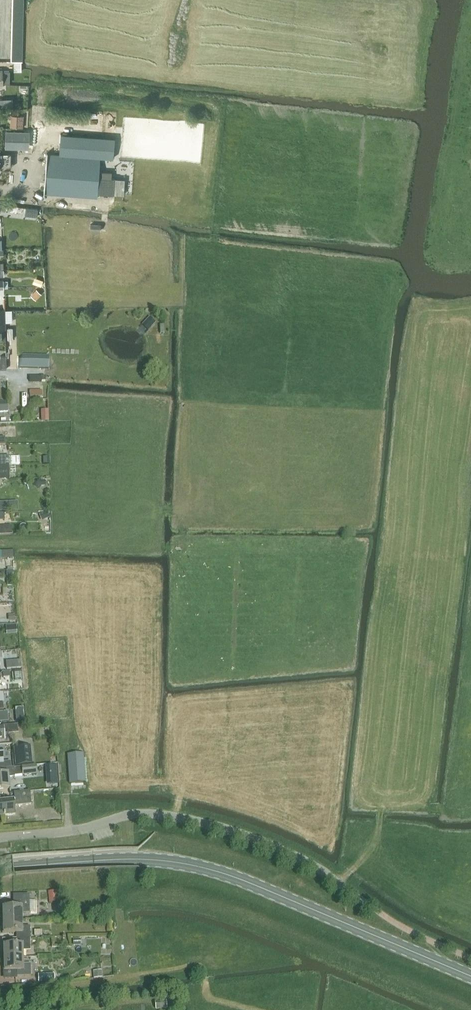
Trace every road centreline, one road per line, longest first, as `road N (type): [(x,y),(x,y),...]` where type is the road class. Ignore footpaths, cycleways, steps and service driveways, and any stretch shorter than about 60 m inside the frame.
road 1 (secondary): [(470,977),(213,870),(139,860),(13,868)]
road 2 (unclassified): [(345,888),(266,843),(159,814),(0,837)]

